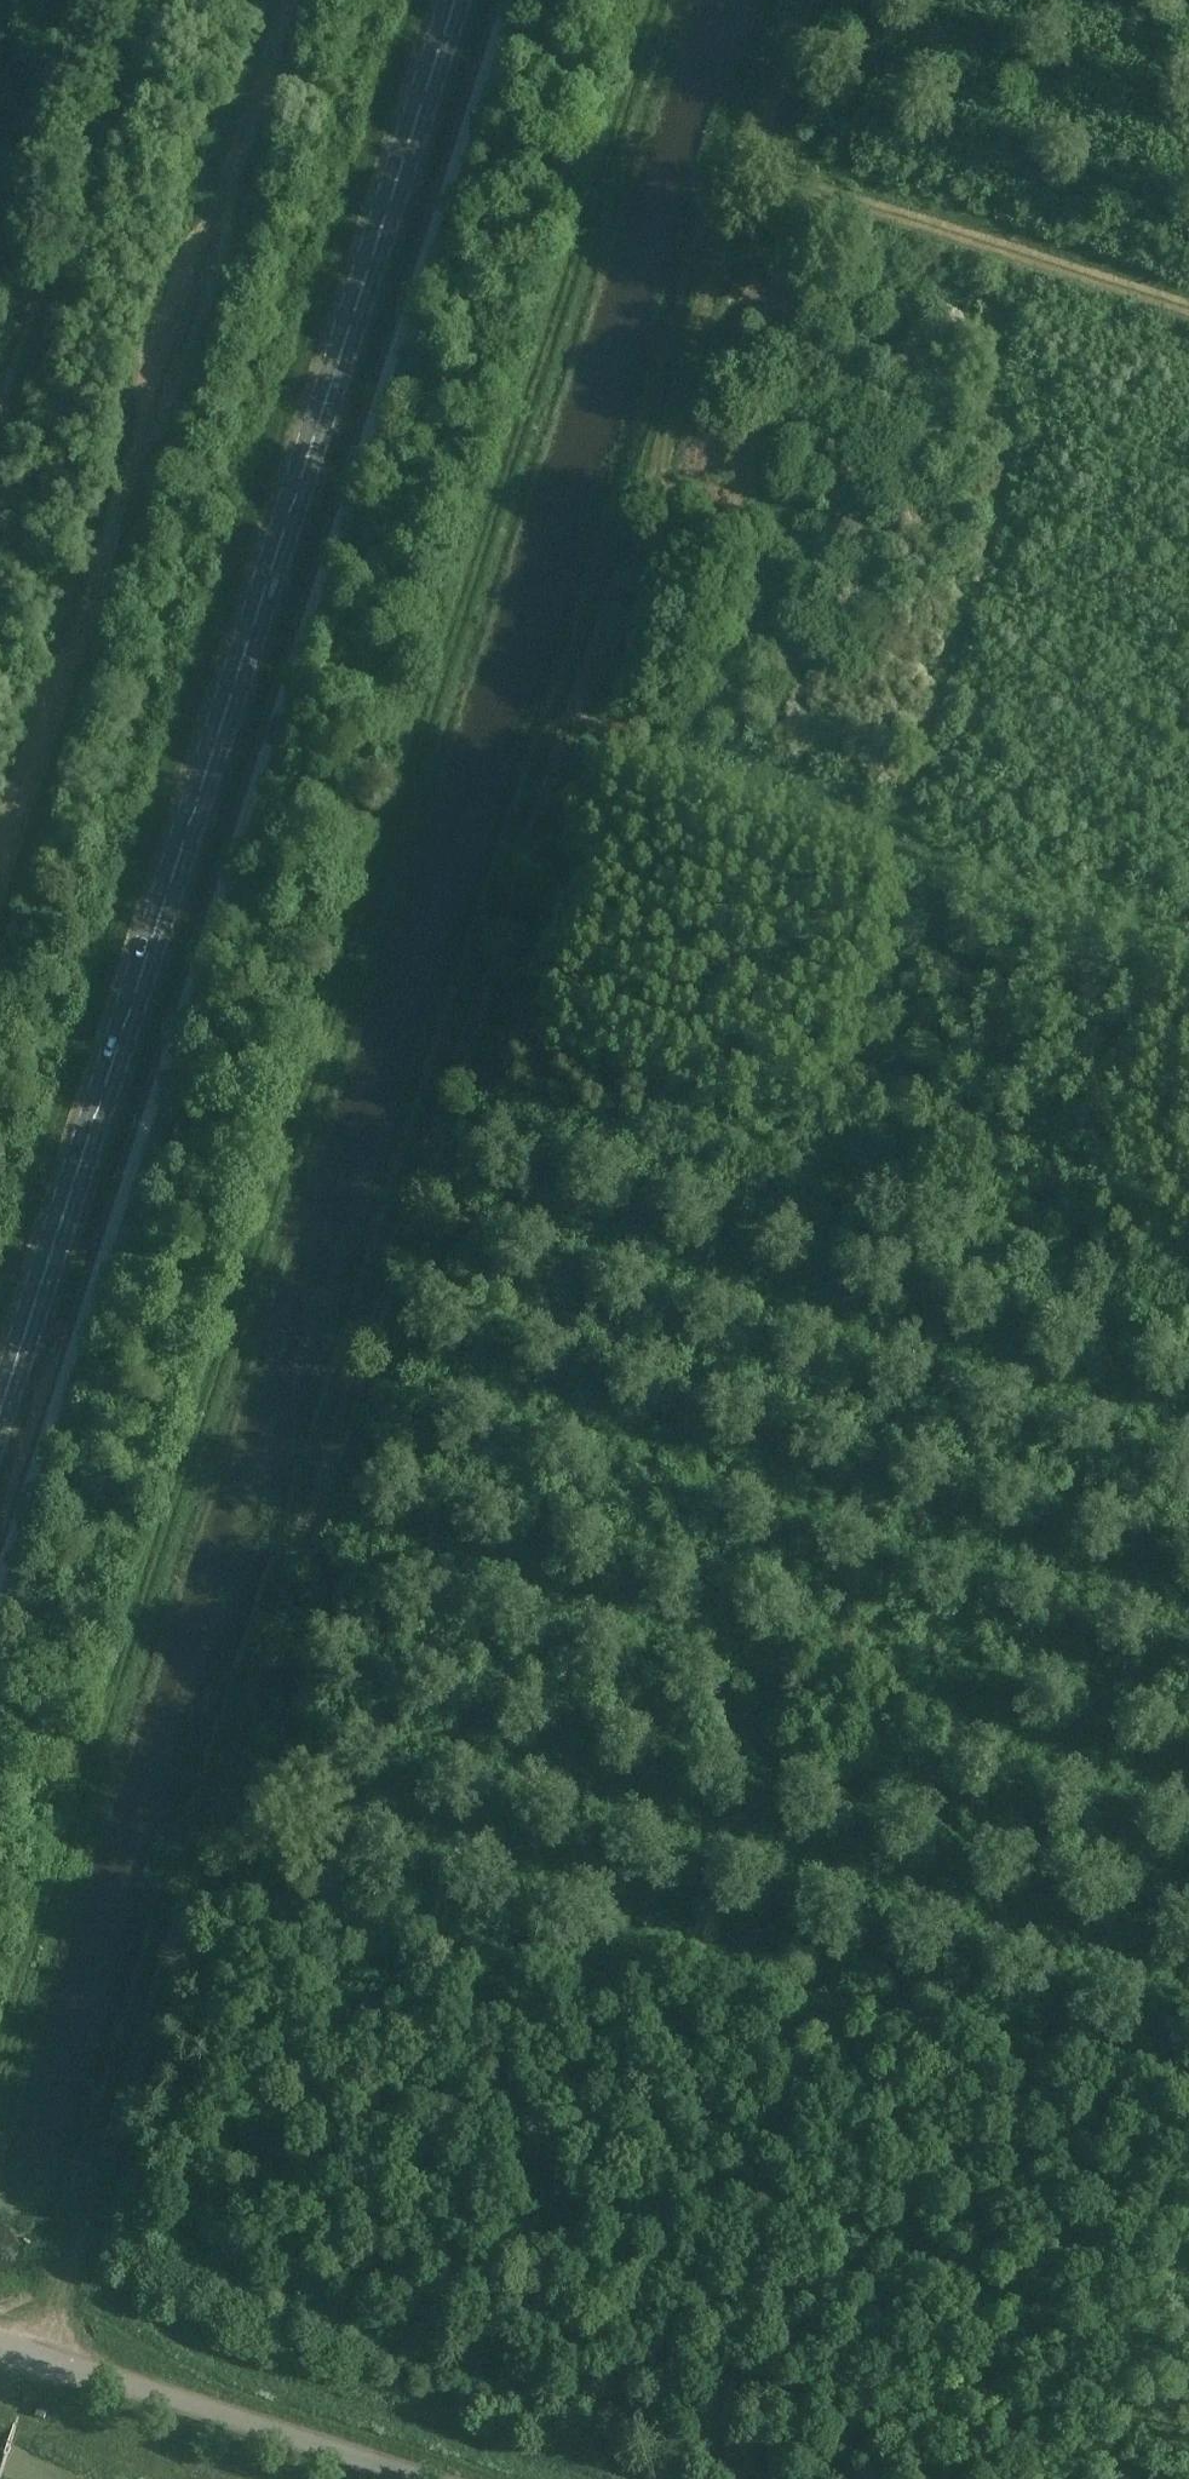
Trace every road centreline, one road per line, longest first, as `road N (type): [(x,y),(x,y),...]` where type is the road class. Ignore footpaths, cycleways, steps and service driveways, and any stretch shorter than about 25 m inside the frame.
road 1 (secondary): [(0,1404),(450,0)]
road 2 (unclassified): [(419,2478),(0,2347)]

